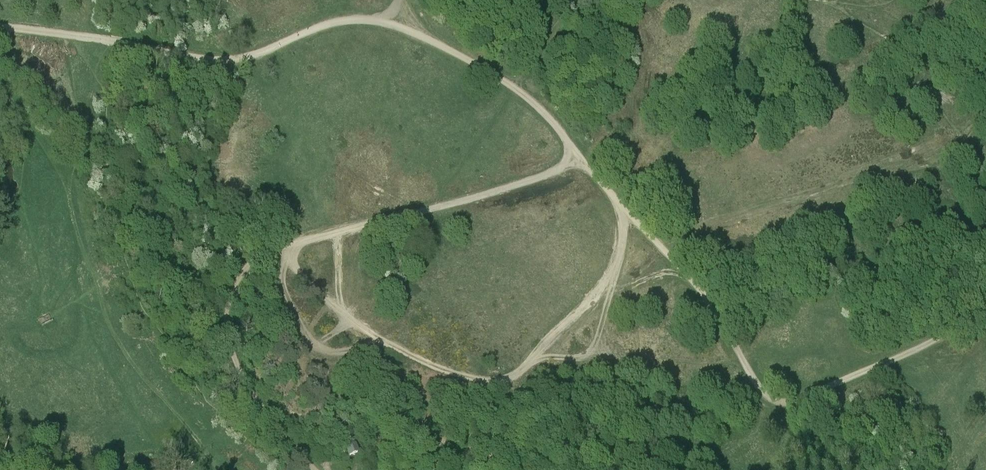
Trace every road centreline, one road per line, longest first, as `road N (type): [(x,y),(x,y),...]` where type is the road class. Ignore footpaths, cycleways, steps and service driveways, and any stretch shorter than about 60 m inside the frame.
road 1 (track): [(65,36),(231,57),(359,19),(452,50),(542,109),(571,156),(710,289),(762,395),(789,401),(985,314)]
road 2 (track): [(310,469),(253,401),(238,368),(231,307),(245,273),(283,250),(551,173),(571,156)]
road 3 (track): [(619,203),(622,246),(592,349),(534,363),(496,391),(450,384),(367,339),(299,279),(290,248)]
road 4 (track): [(162,449),(75,227),(79,117),(65,36)]
road 5 (track): [(383,348),(333,364),(317,356),(282,294),(283,250)]

